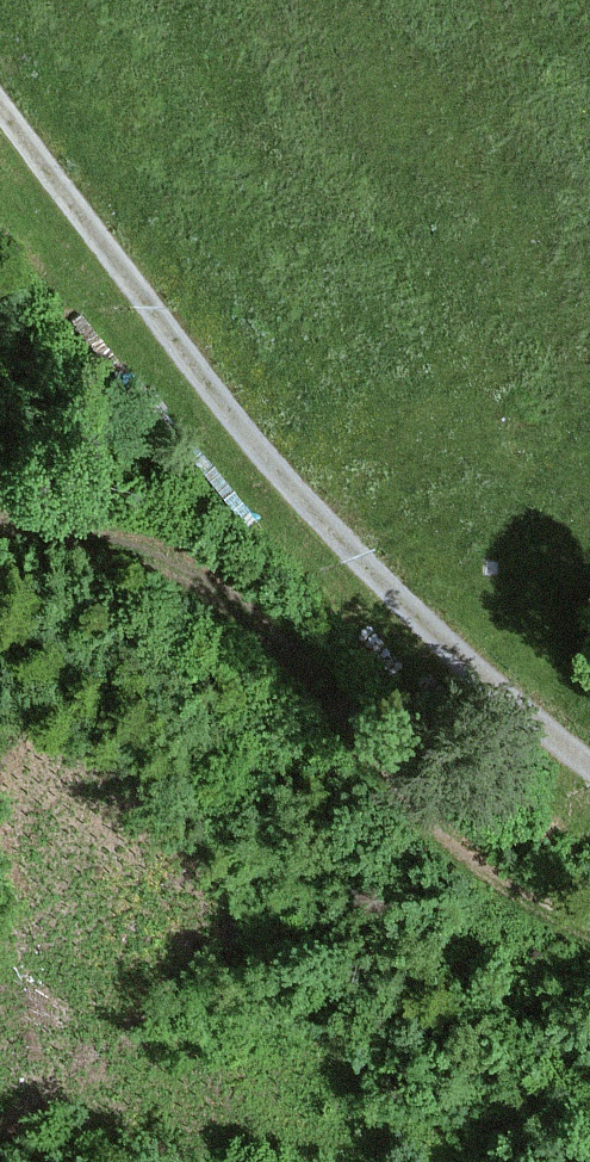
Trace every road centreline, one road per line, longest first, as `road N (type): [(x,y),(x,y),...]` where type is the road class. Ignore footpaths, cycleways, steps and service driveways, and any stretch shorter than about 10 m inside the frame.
road 1 (track): [(589,767),(495,700),(344,542),(209,383),(0,108)]
road 2 (track): [(589,911),(515,877),(363,705),(183,570),(0,521)]

